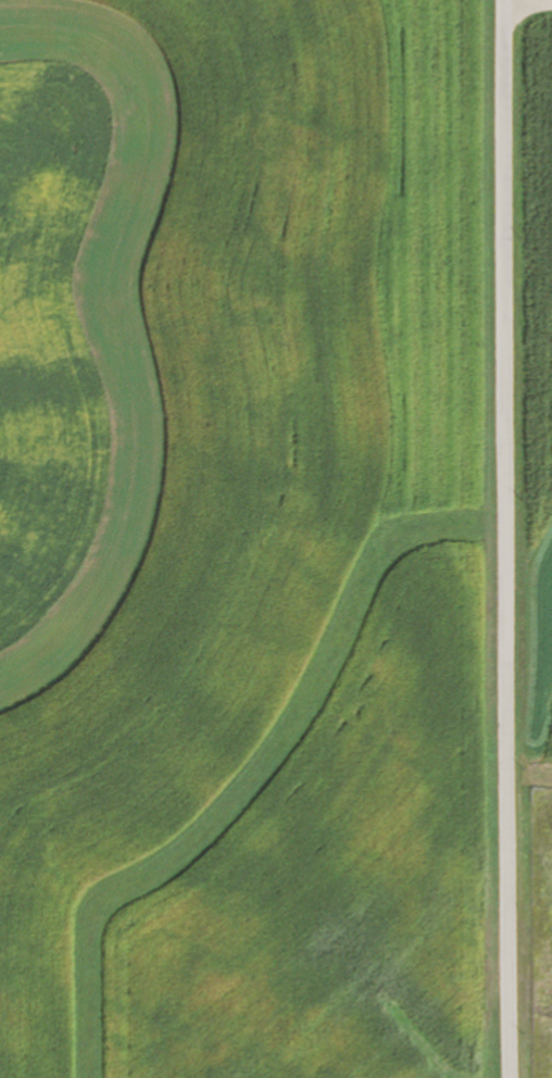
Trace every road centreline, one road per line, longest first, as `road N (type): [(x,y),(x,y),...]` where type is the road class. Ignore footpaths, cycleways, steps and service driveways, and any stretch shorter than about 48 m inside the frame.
road 1 (residential): [(502,0),(506,1077)]

